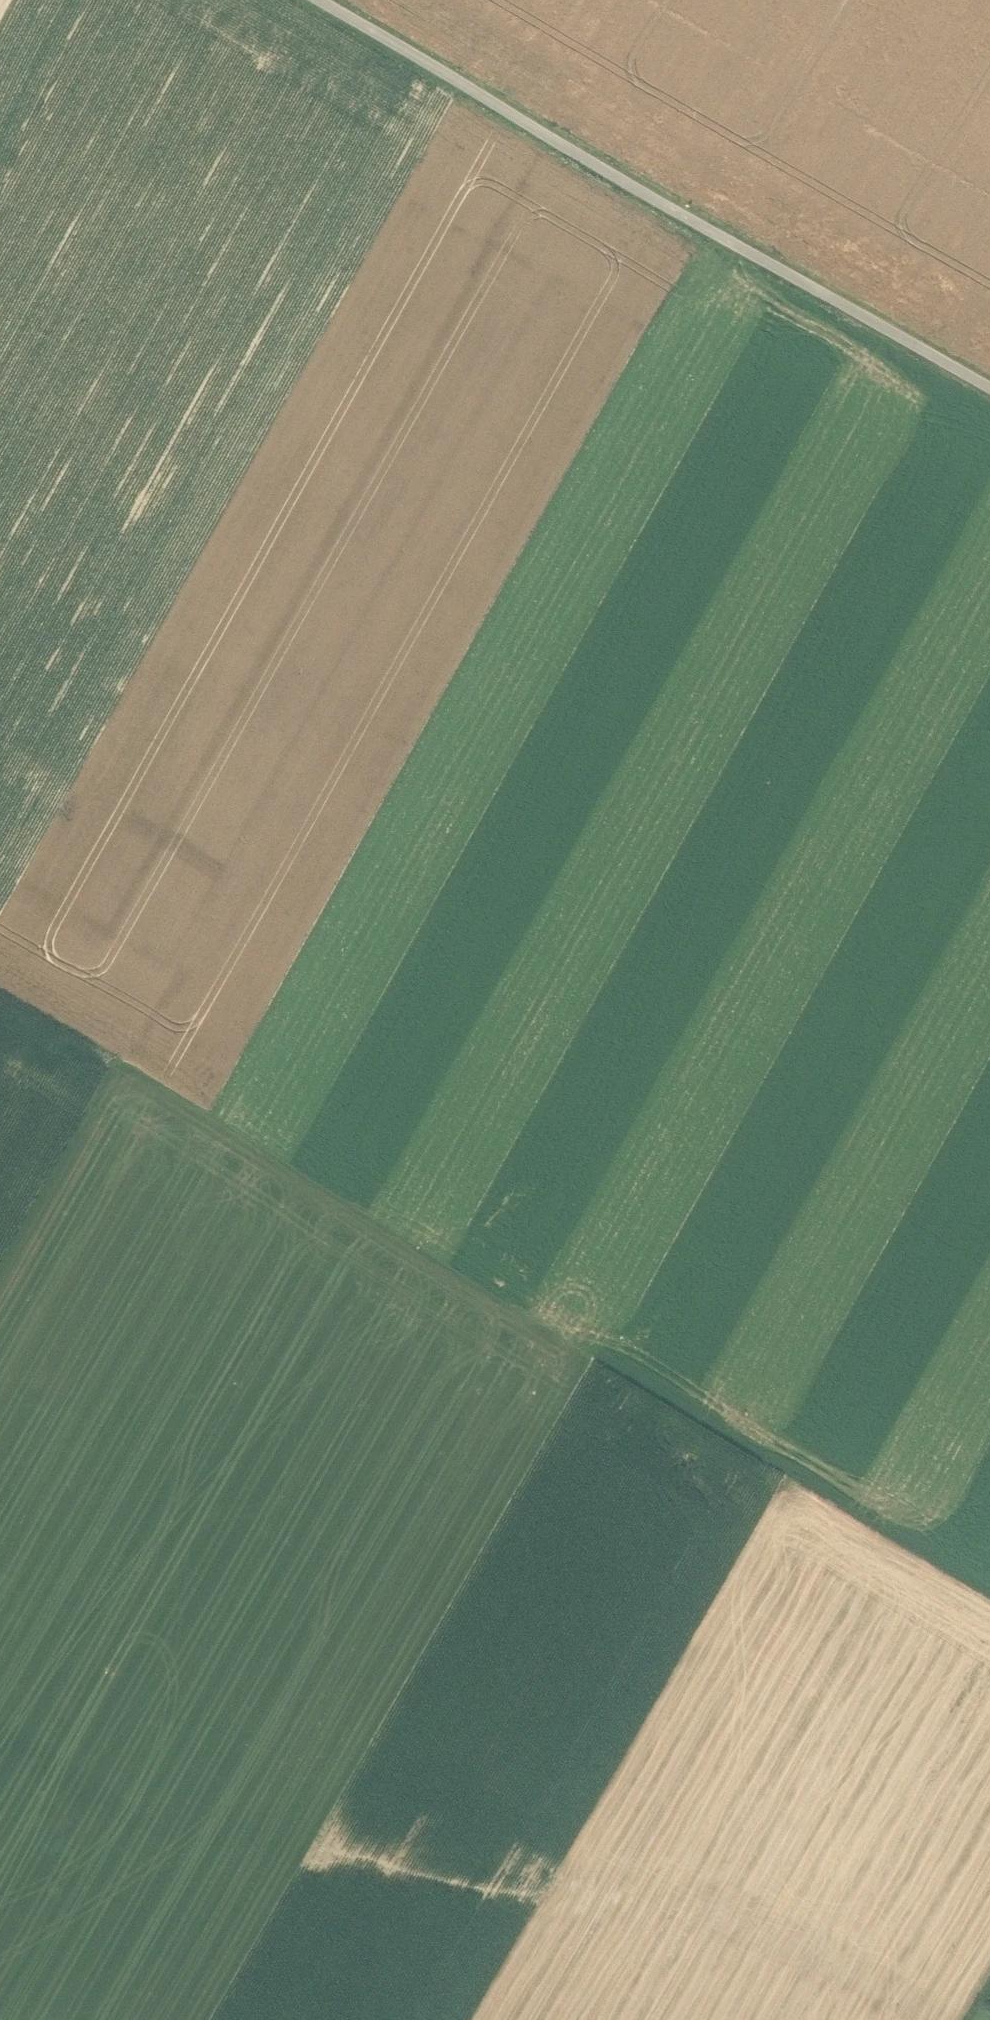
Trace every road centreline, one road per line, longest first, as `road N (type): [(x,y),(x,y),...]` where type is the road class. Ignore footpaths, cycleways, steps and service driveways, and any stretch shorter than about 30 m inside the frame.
road 1 (unclassified): [(989,388),(321,0)]

